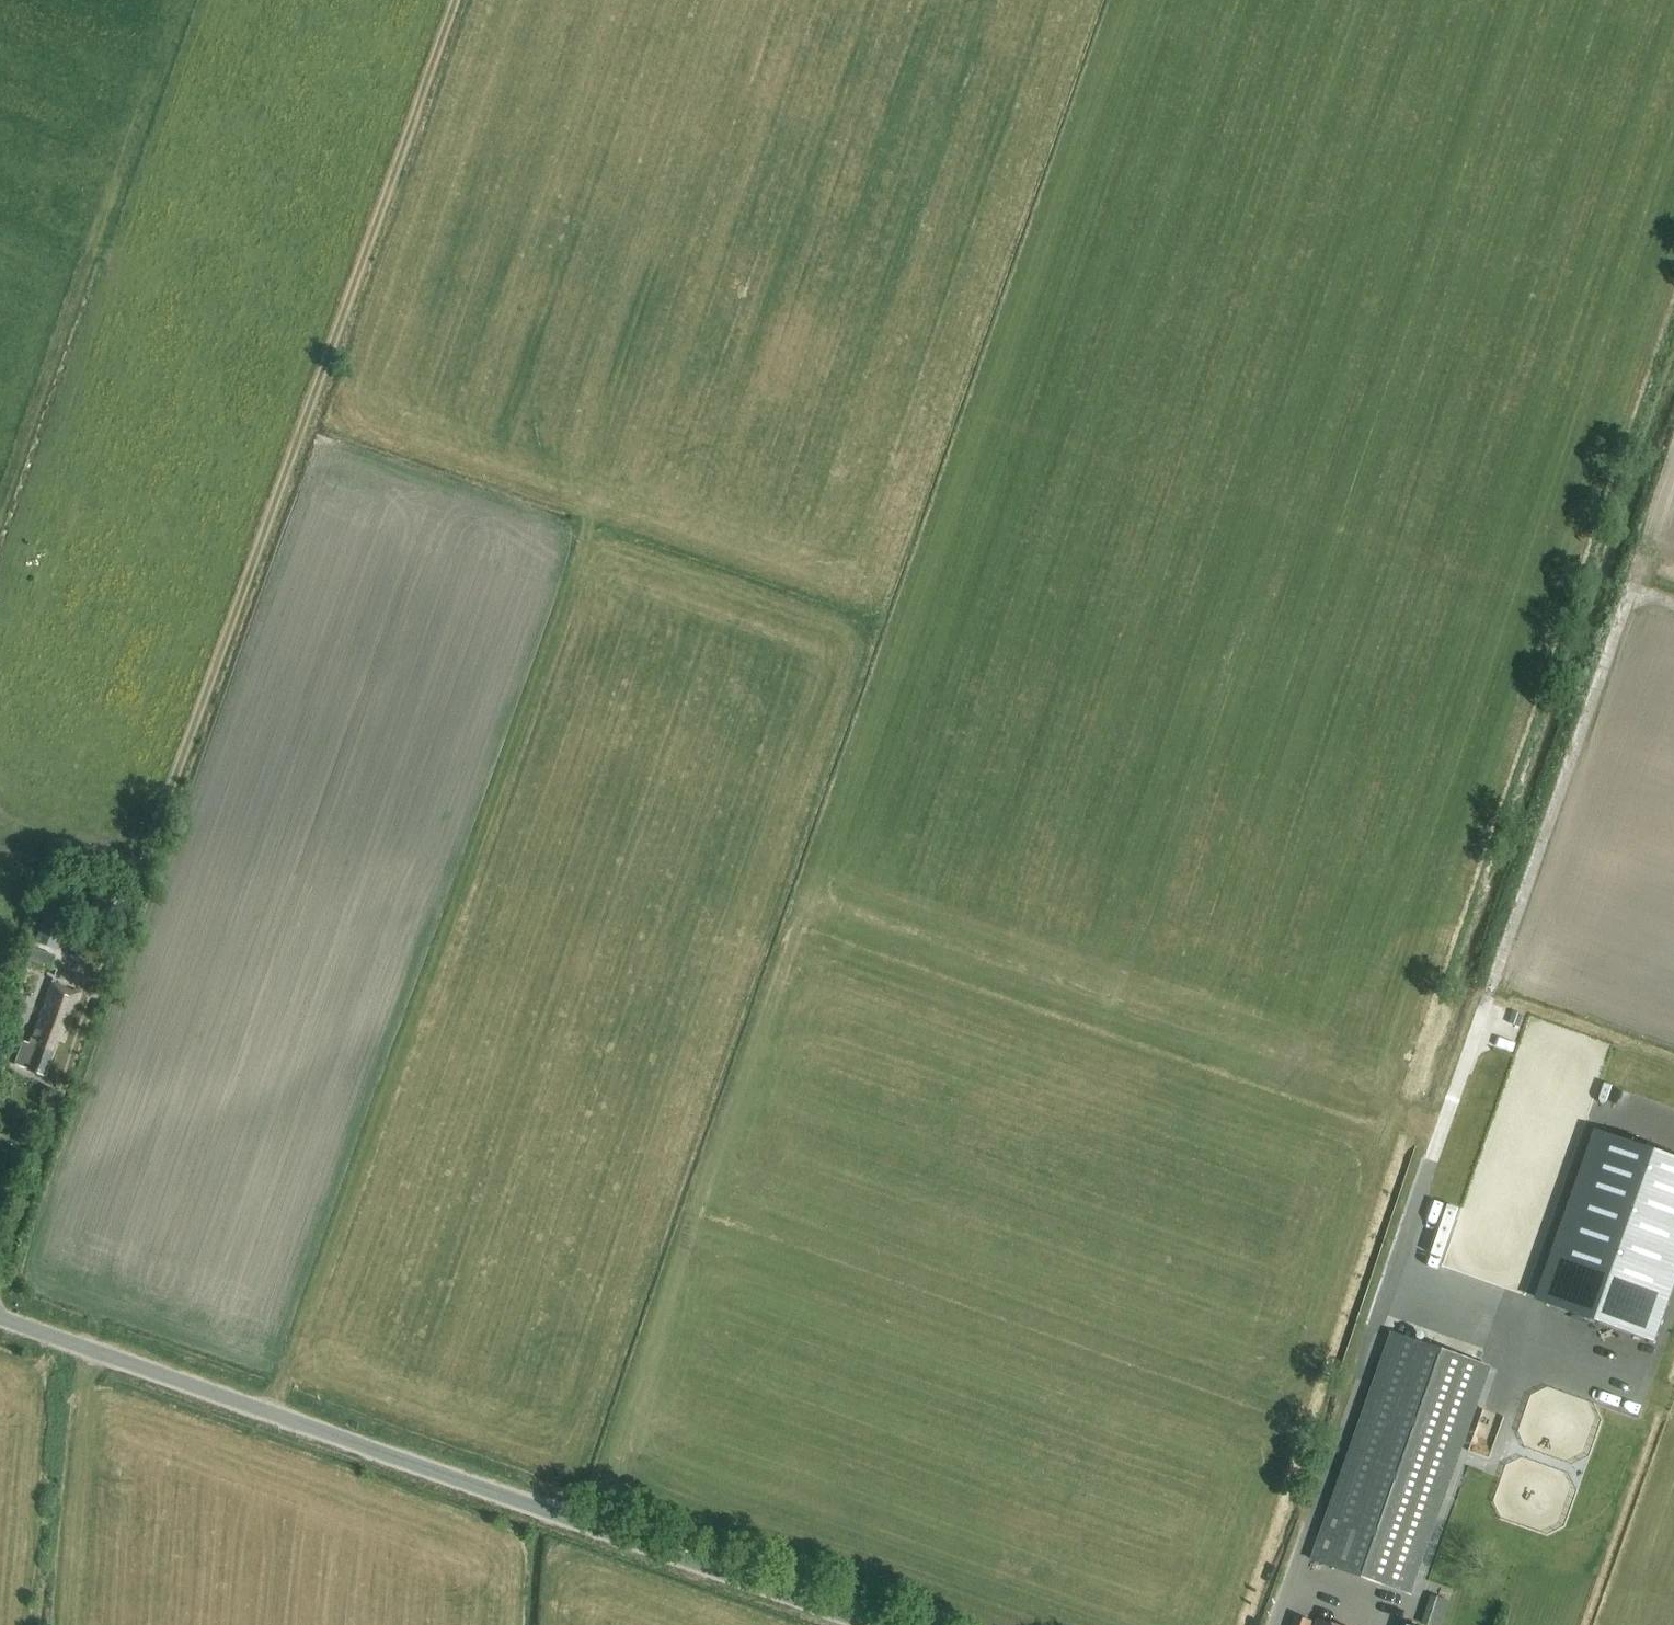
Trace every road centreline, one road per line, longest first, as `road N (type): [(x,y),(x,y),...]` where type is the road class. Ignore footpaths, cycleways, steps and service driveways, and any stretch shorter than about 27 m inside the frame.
road 1 (track): [(0,1259),(456,0)]
road 2 (unclassified): [(873,1624),(0,1320)]
road 3 (track): [(1480,1009),(1673,467)]

